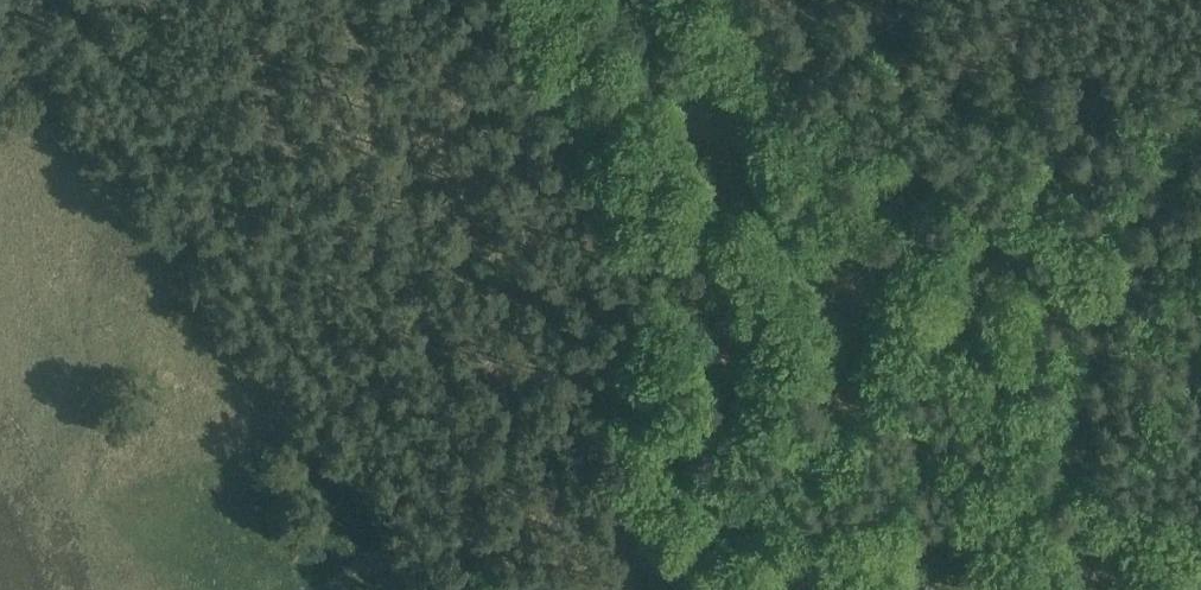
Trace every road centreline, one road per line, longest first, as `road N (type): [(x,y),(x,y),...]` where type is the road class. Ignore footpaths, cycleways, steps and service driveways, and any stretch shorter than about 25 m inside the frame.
road 1 (track): [(482,589),(70,0)]

